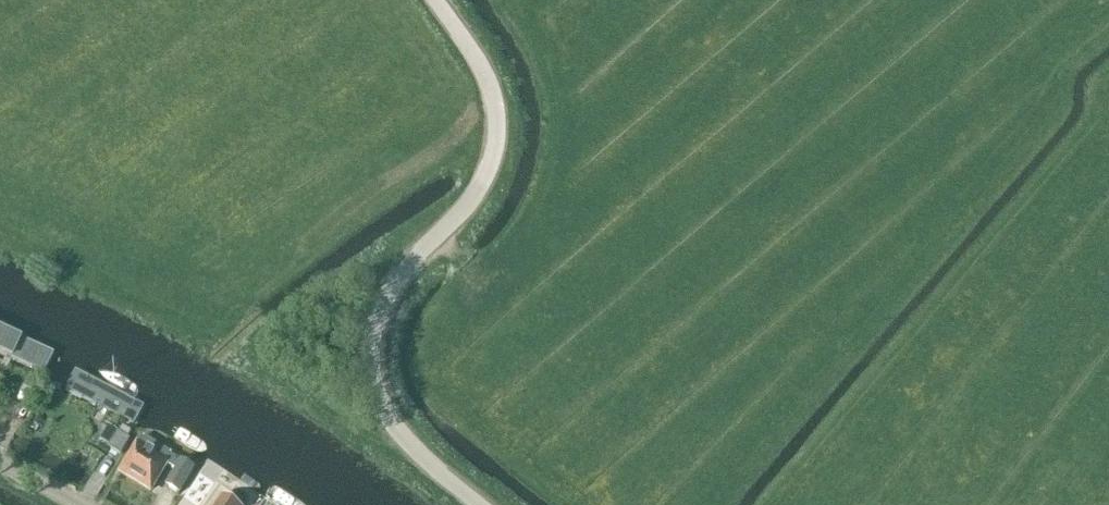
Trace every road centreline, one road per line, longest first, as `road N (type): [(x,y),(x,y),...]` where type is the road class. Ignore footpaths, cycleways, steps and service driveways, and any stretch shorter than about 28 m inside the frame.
road 1 (unclassified): [(478,504),(430,466),(385,410),(371,349),(387,293),(464,208),(495,143),(483,72),(433,0)]

